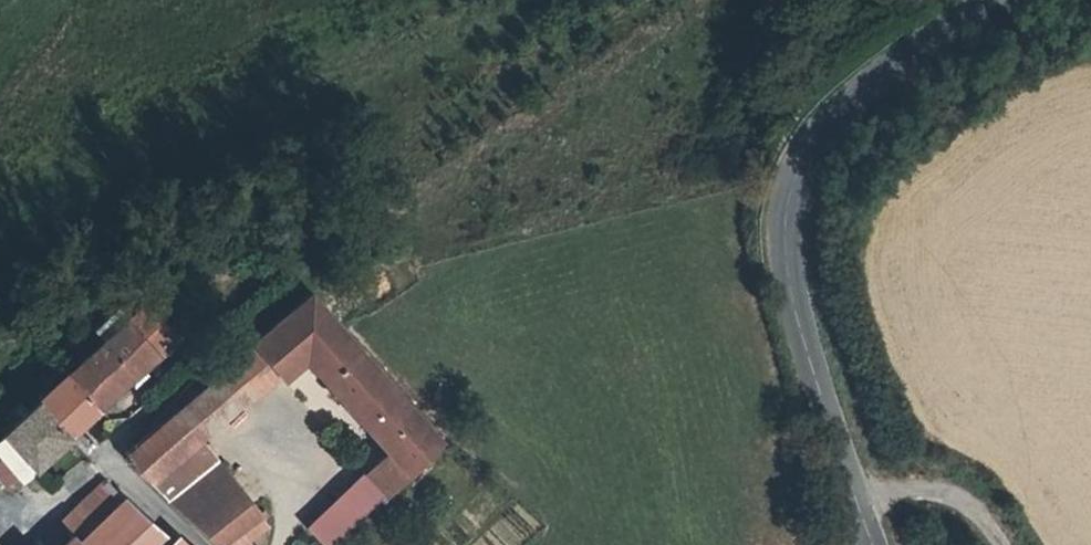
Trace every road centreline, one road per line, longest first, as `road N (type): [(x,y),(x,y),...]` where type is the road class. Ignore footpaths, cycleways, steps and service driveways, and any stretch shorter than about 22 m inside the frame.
road 1 (unclassified): [(982,0),(925,36),(816,136),(781,205),(785,277),(809,373),(868,544)]

